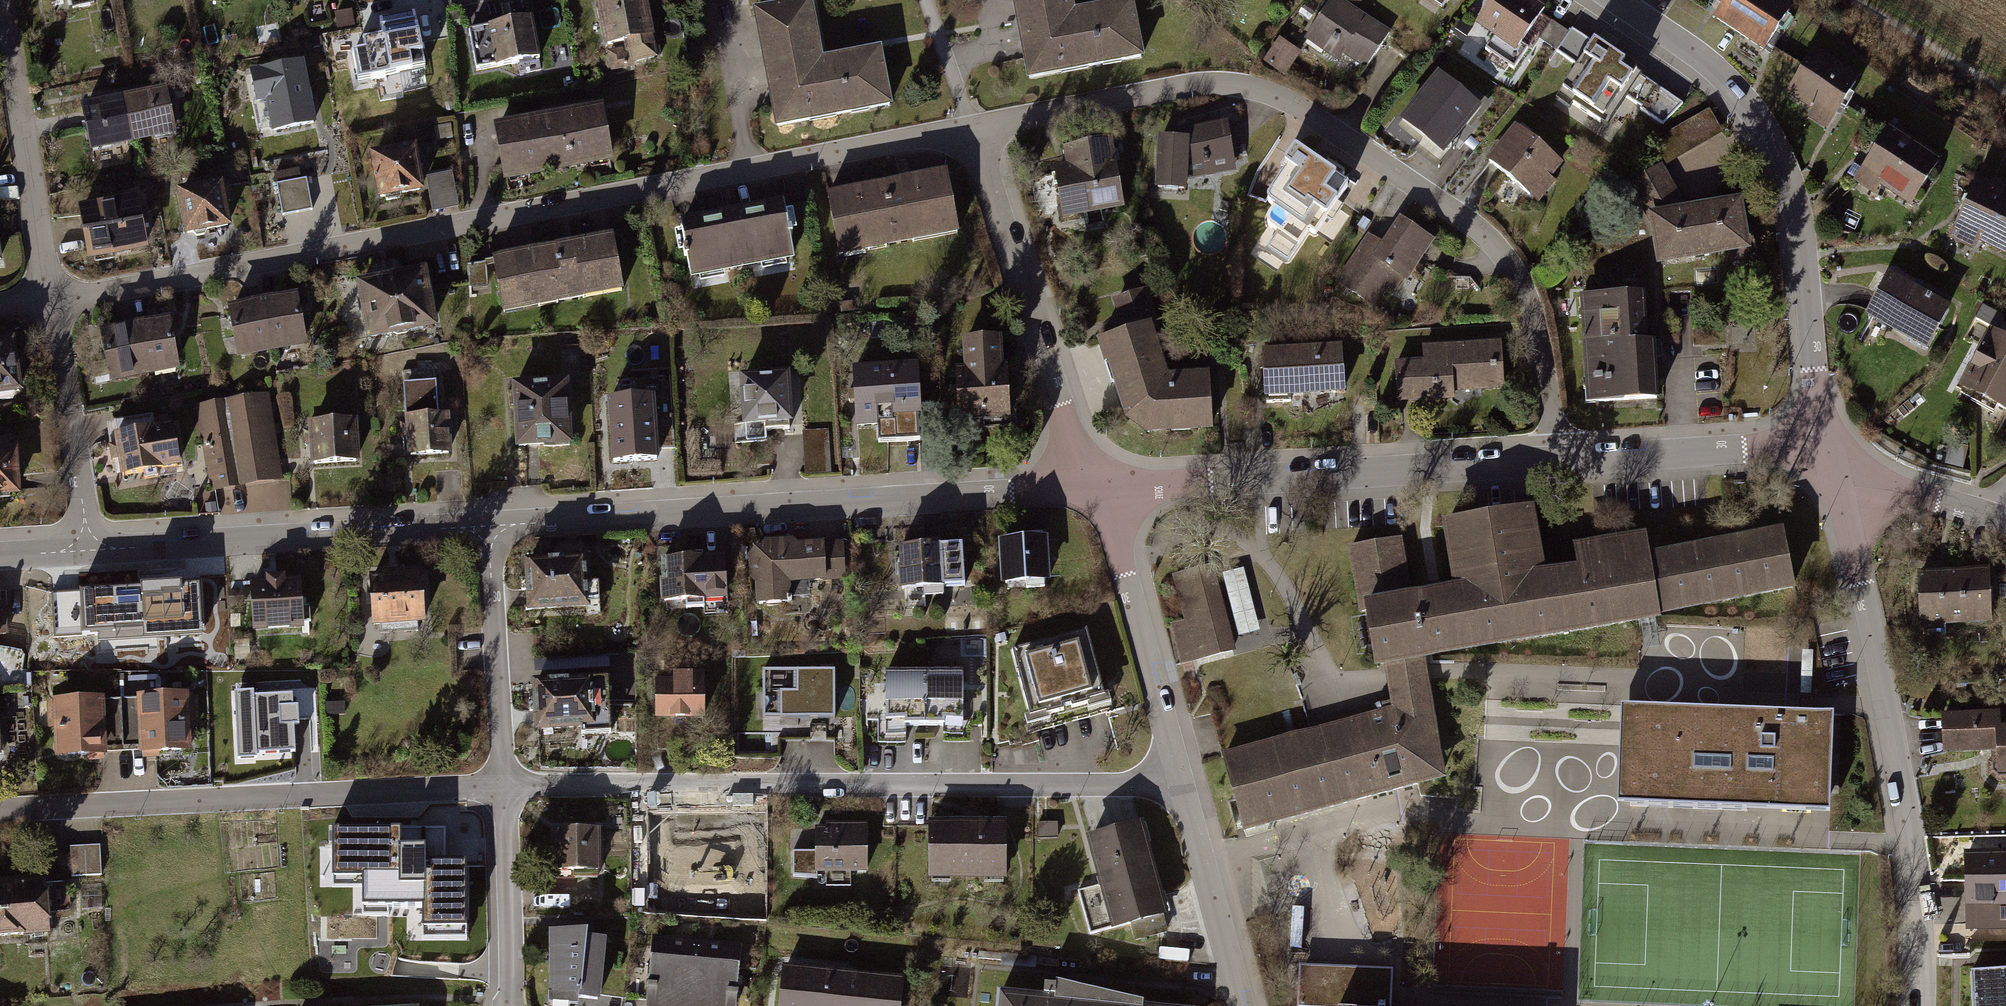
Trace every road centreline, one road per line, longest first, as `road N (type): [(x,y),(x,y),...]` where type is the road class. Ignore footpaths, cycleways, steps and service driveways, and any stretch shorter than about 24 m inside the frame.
road 1 (residential): [(49,303),(974,127)]
road 2 (residential): [(974,127),(1231,82),(1340,132),(1494,244),(1520,278),(1546,360),(1556,464)]
road 3 (residential): [(504,786),(1179,784)]
road 4 (residential): [(1100,490),(489,526)]
road 5 (residential): [(1830,461),(1882,680),(1920,912),(1922,1005)]
road 6 (residential): [(1612,0),(1716,71),(1764,129),(1789,179),(1830,461)]
road 7 (residential): [(0,812),(504,786)]
road 8 (residential): [(1556,464),(1100,490)]
road 9 (residential): [(489,526),(90,549)]
road 10 (residential): [(974,127),(1060,406),(1100,490)]
road 11 (residential): [(1,0),(49,303)]
road 12 (residential): [(1100,490),(1117,527),(1179,784)]
road 13 (residential): [(1830,461),(1755,451),(1556,464)]
road 14 (residential): [(504,786),(489,526)]
road 15 (residential): [(49,303),(90,549)]
road 16 (residential): [(1179,784),(1240,1005)]
road 17 (residential): [(508,1005),(504,786)]
road 18 (residential): [(2005,522),(1830,461)]
road 19 (track): [(2005,90),(1855,0)]

